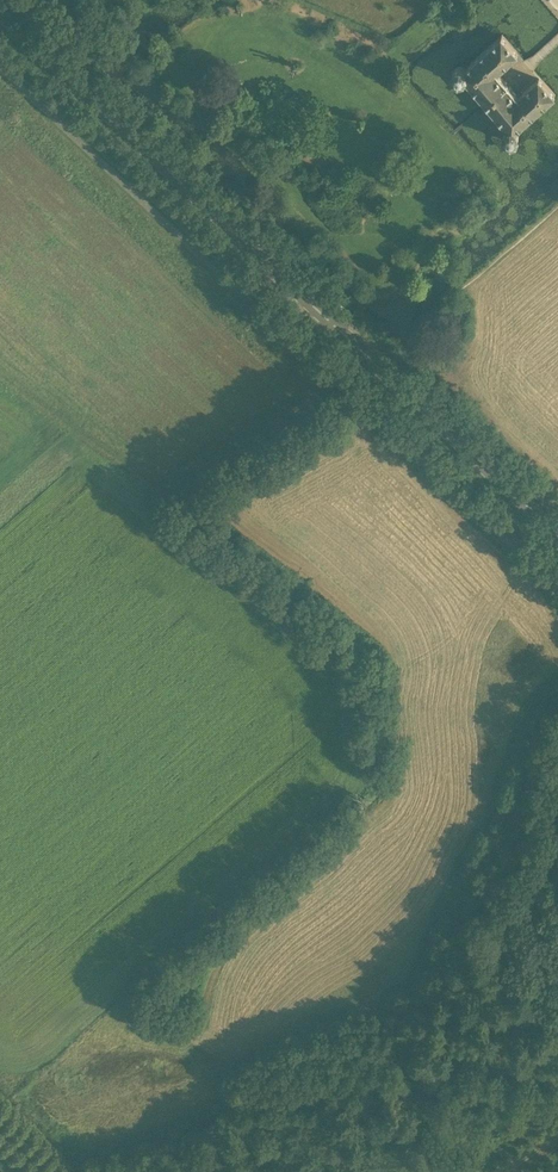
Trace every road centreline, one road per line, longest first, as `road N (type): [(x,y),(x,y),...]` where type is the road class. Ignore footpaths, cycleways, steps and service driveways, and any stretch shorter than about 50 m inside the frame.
road 1 (secondary): [(0,7),(557,529)]

